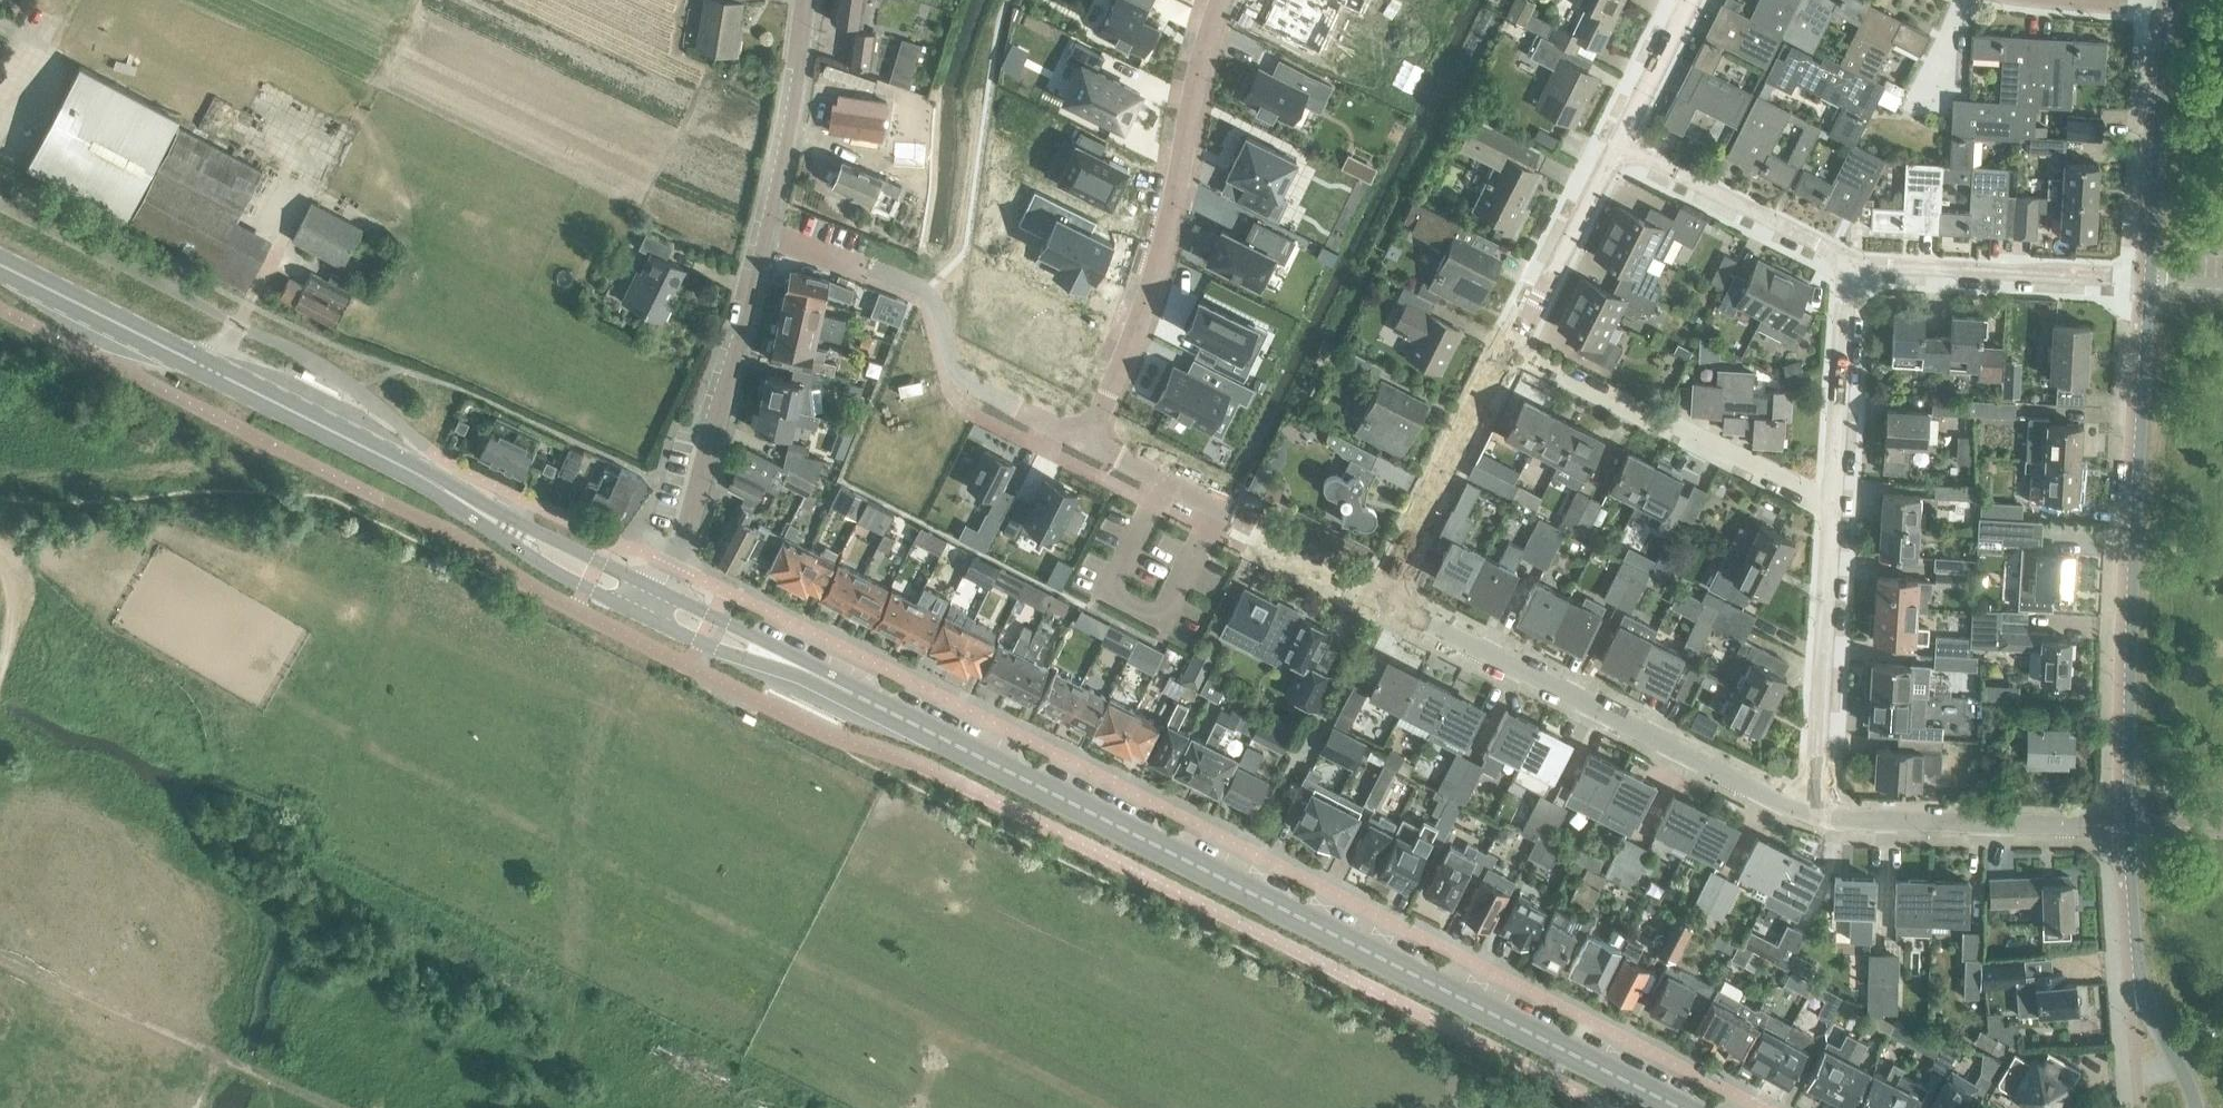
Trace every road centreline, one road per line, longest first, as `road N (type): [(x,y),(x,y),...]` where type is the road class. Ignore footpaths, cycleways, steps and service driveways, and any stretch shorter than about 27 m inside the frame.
road 1 (secondary): [(1666,1107),(656,604)]
road 2 (secondary): [(656,604),(0,270)]
road 3 (secondary): [(2141,282),(2125,829)]
road 4 (residential): [(1379,597),(1828,824)]
road 5 (residential): [(1217,0),(1197,49),(1166,209),(1131,330),(1081,443)]
road 6 (residential): [(656,604),(696,492),(767,232)]
road 7 (residential): [(1506,345),(1841,510)]
road 8 (track): [(0,960),(333,1107)]
road 9 (residential): [(1081,443),(1379,597)]
road 10 (residential): [(1828,824),(1841,510)]
road 11 (residential): [(1828,824),(2125,829)]
road 12 (secondary): [(2125,829),(2140,988),(2196,1107)]
road 13 (residential): [(2141,282),(1854,270)]
road 14 (residential): [(1379,597),(1506,345)]
road 15 (residential): [(1854,270),(1609,144)]
road 16 (secondary): [(2164,8),(2141,282)]
road 17 (residential): [(1841,510),(1854,270)]
road 18 (residential): [(767,232),(804,0)]
road 19 (residential): [(1506,345),(1609,144)]
road 20 (residential): [(1609,144),(1684,0)]

